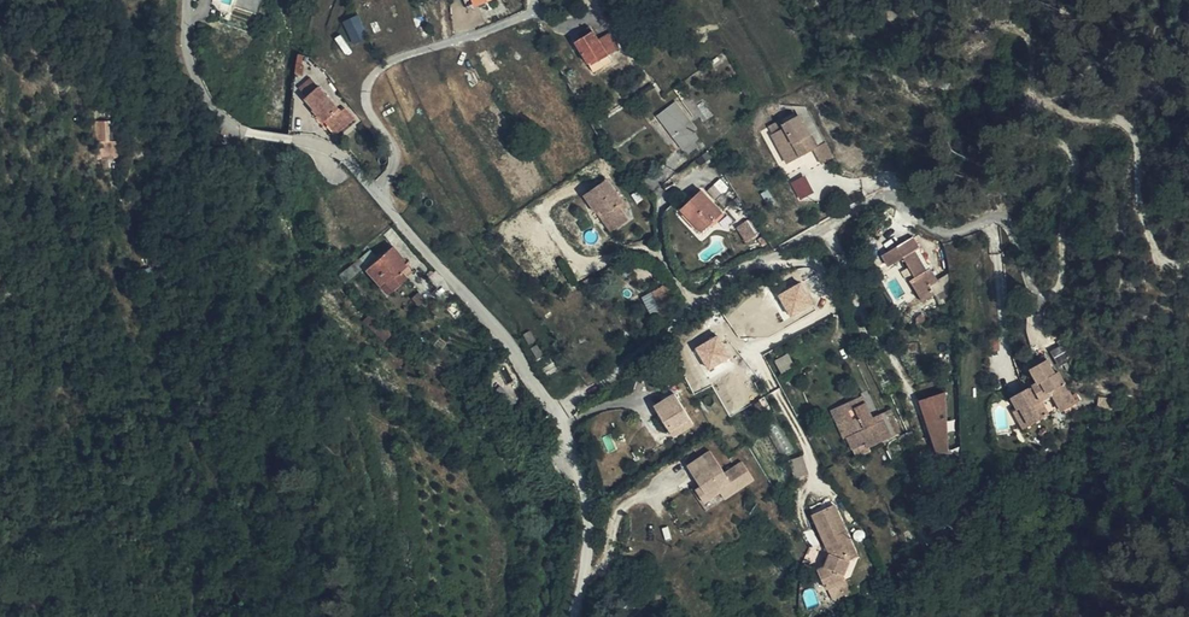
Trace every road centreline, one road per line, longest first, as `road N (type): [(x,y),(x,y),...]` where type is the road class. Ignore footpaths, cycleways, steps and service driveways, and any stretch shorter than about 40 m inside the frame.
road 1 (residential): [(558,412),(733,277),(887,195),(944,230),(1010,223),(1041,292)]
road 2 (track): [(1041,292),(1057,290),(1064,272),(1069,176),(1036,121),(1052,109),(1129,125),(1141,212),(1161,260),(1188,259)]
road 3 (unclassified): [(558,412),(508,340),(342,153),(231,128)]
road 4 (unclassified): [(577,616),(589,507),(558,412)]
road 5 (residential): [(231,128),(190,63),(188,0)]

